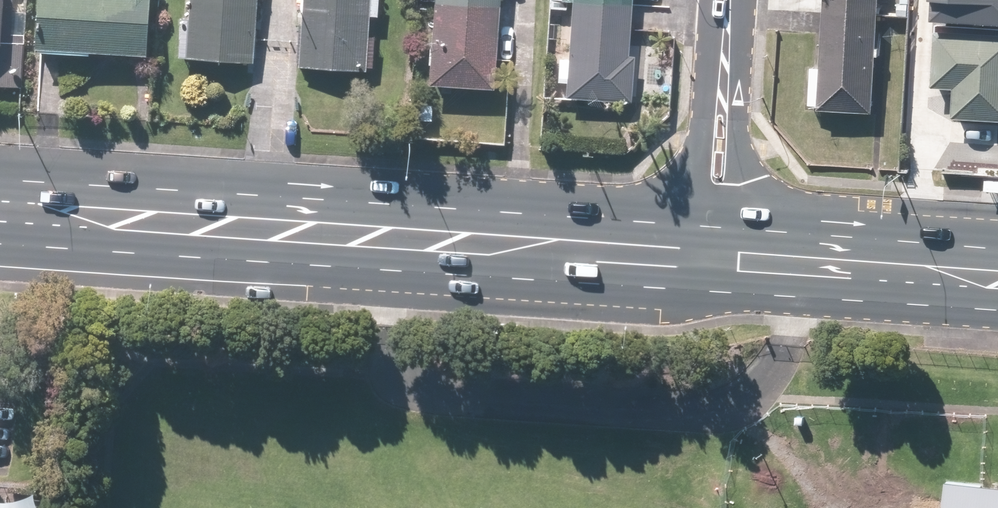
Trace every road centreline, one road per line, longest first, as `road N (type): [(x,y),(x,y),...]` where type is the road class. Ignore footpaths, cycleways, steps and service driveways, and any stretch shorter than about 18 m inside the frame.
road 1 (primary): [(0,210),(690,250)]
road 2 (primary): [(781,256),(997,275)]
road 3 (residential): [(726,49),(737,131),(781,256)]
road 4 (residential): [(690,250),(726,49)]

